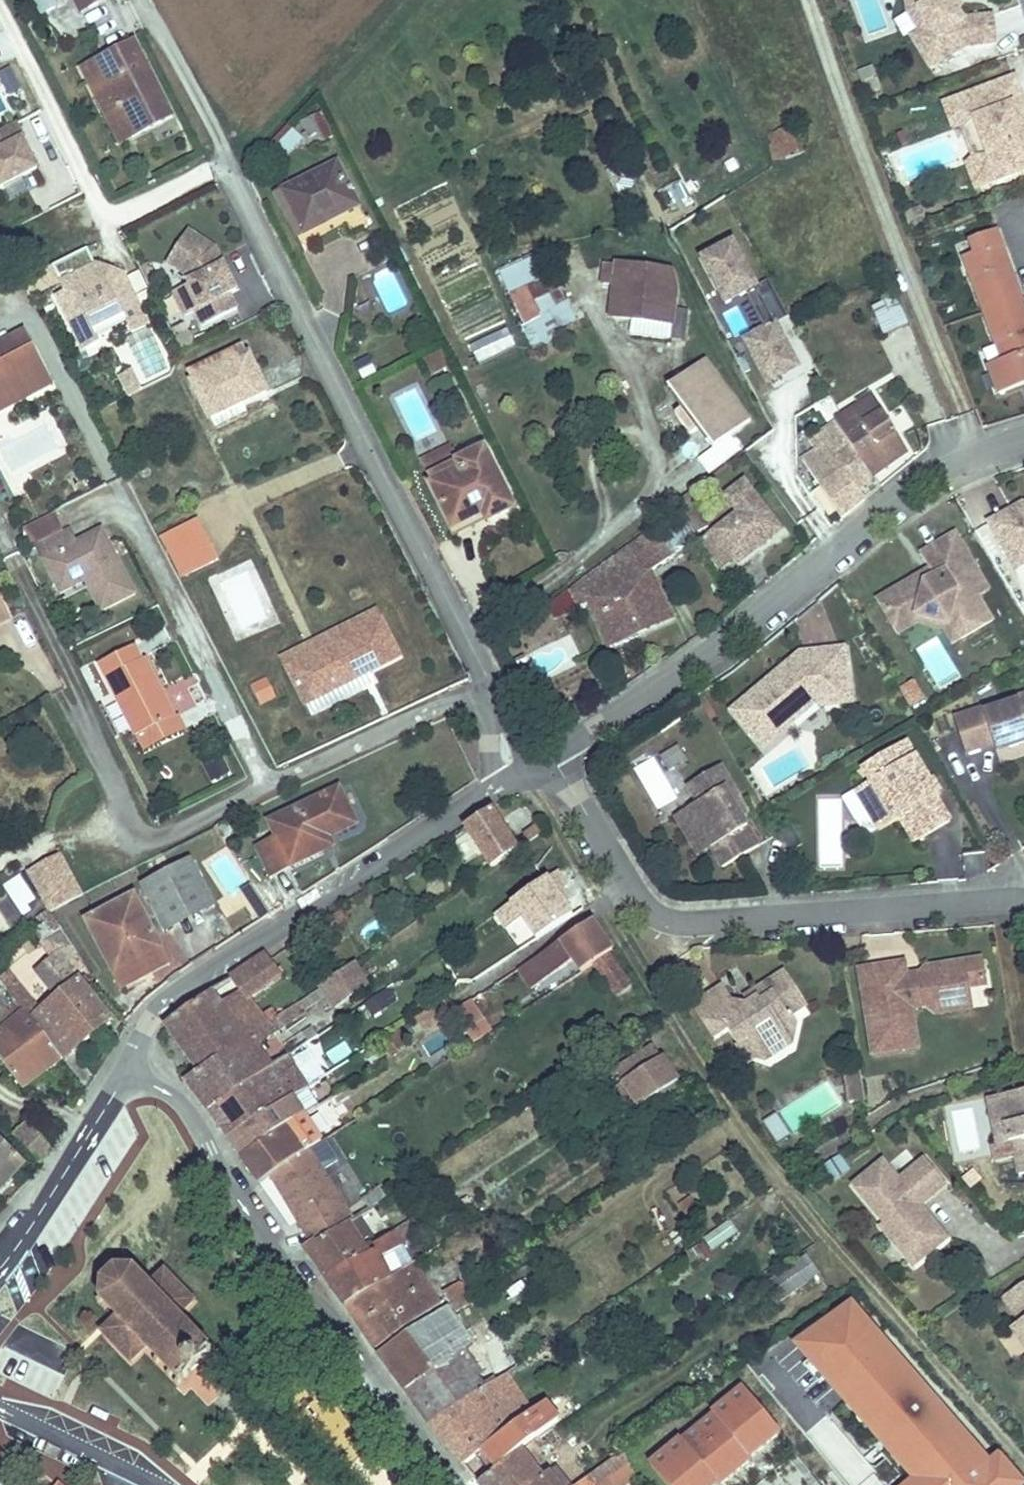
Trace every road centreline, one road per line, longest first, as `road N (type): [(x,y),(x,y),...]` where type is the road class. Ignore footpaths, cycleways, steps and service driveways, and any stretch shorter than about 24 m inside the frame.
road 1 (residential): [(147,0),(491,685)]
road 2 (residential): [(491,685),(162,837),(132,826),(20,565)]
road 3 (residential): [(126,1071),(188,1107),(220,1174),(457,1484)]
road 4 (residential): [(586,813),(647,912),(690,922),(1007,894),(1023,901)]
road 5 (residential): [(137,1047),(172,997),(224,957),(349,888),(522,773)]
road 6 (residential): [(668,676),(767,608),(875,513),(924,481),(1023,436)]
road 7 (residential): [(0,1268),(126,1071)]
road 8 (residential): [(156,1484),(102,1460),(0,1434)]
road 9 (residential): [(553,757),(668,676)]

